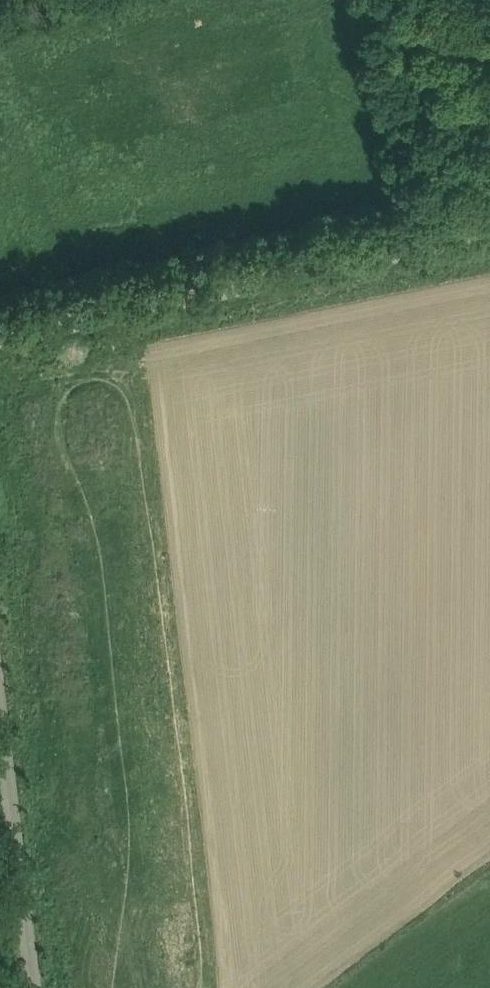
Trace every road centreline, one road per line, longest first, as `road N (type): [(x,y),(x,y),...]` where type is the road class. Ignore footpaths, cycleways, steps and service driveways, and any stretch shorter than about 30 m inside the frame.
road 1 (unclassified): [(0,339),(489,235)]
road 2 (unclassified): [(41,987),(0,707)]

